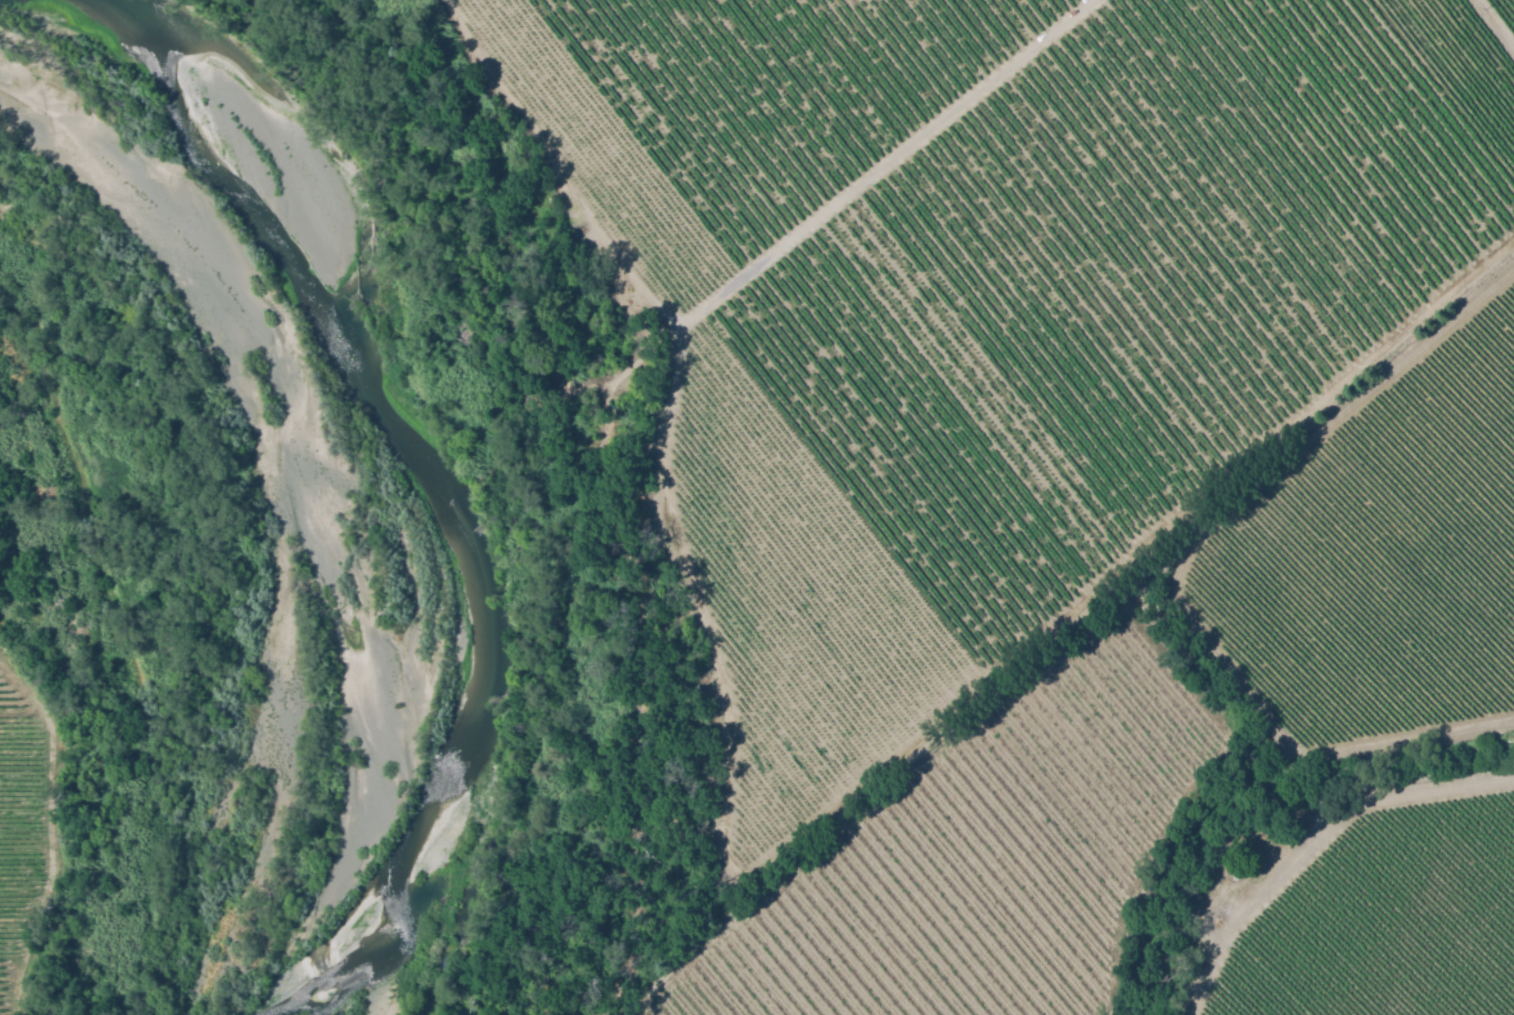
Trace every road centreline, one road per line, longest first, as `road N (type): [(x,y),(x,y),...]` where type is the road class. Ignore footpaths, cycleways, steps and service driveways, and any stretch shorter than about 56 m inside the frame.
road 1 (track): [(27,1014),(57,753),(47,718),(0,662)]

